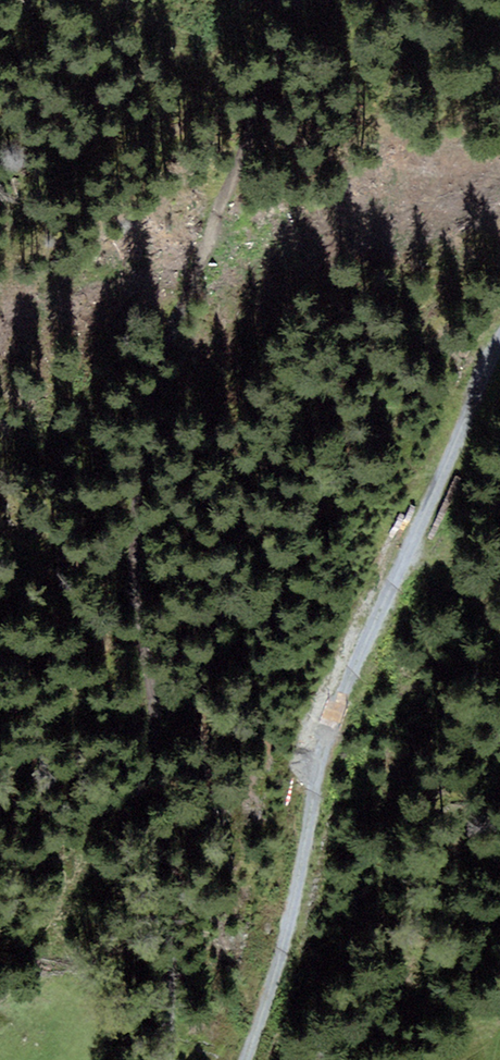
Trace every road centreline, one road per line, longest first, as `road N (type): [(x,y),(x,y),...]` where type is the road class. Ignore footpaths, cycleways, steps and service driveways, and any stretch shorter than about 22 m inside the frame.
road 1 (track): [(291,0),(151,391),(136,591),(155,696),(150,813),(171,866),(170,1059)]
road 2 (track): [(499,340),(345,692),(275,981),(247,1059)]

